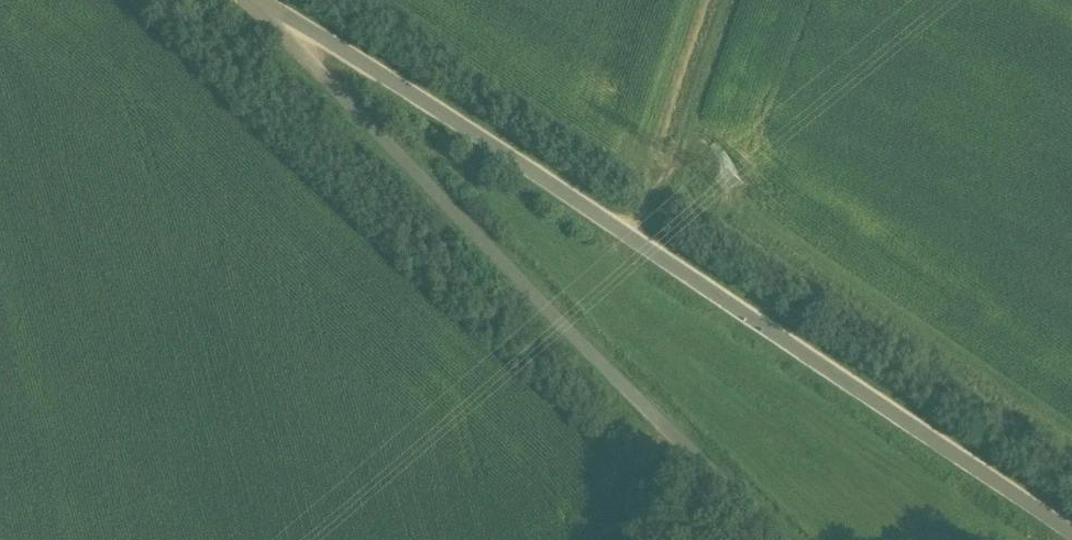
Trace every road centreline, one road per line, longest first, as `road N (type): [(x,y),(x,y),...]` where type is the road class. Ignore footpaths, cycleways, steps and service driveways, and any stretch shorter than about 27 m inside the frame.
road 1 (unclassified): [(252,0),(1071,536)]
road 2 (unclassified): [(247,0),(795,539)]

